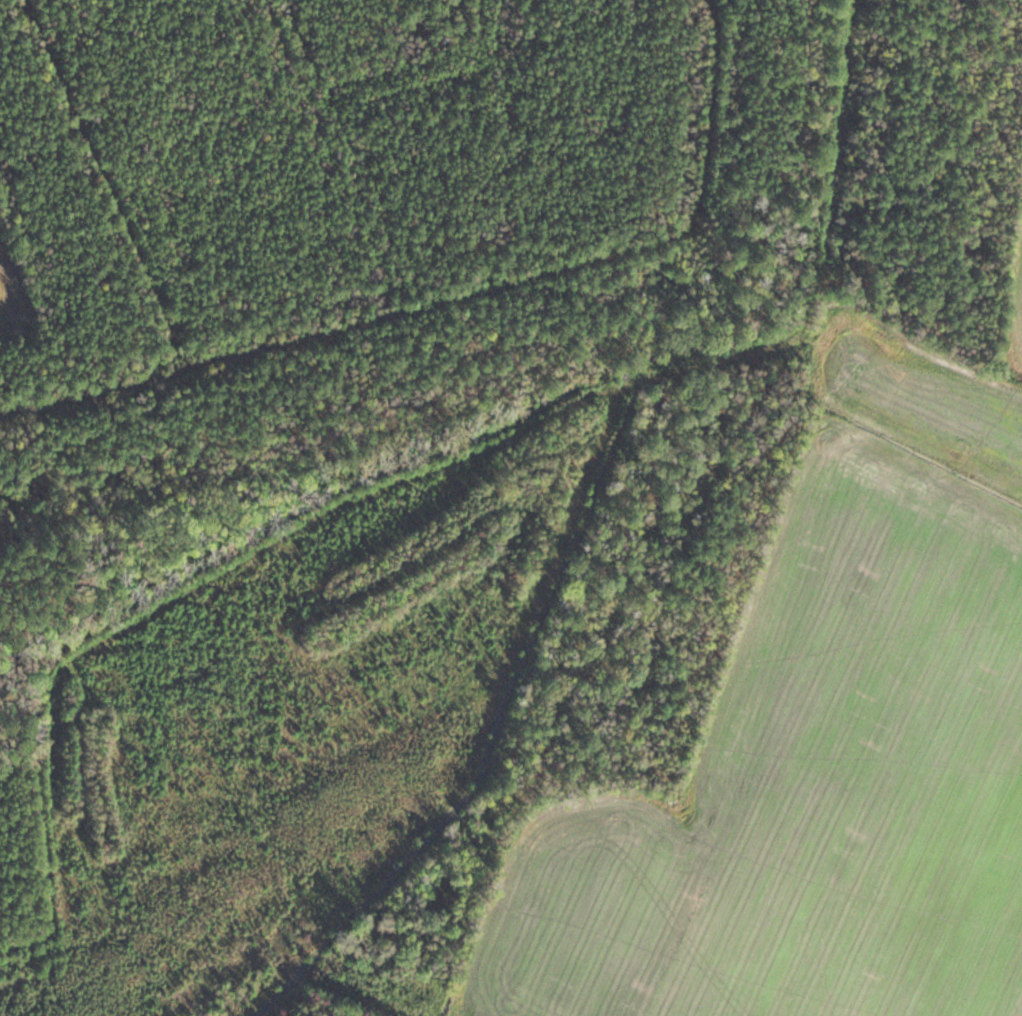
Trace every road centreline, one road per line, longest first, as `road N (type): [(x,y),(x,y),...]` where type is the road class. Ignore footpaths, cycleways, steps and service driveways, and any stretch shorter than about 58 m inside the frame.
road 1 (residential): [(0,423),(187,375)]

